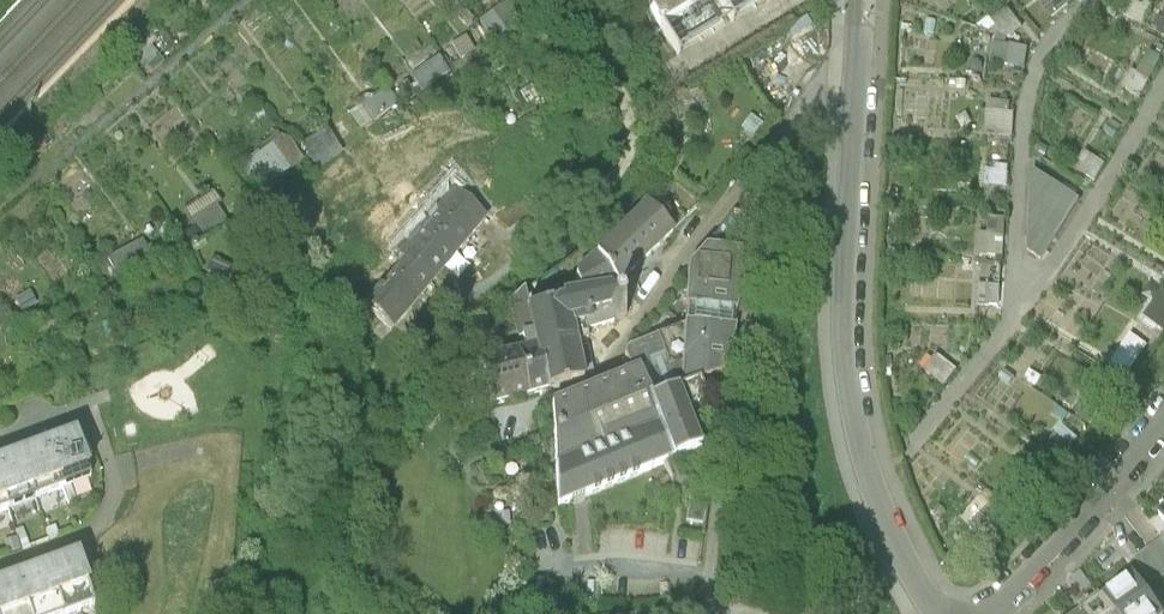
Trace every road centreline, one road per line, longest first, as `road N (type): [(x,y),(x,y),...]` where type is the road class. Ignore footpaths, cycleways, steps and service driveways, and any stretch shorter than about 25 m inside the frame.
road 1 (residential): [(936,613),(888,531),(852,417),(843,327),(862,0)]
road 2 (residential): [(992,613),(1163,424)]

